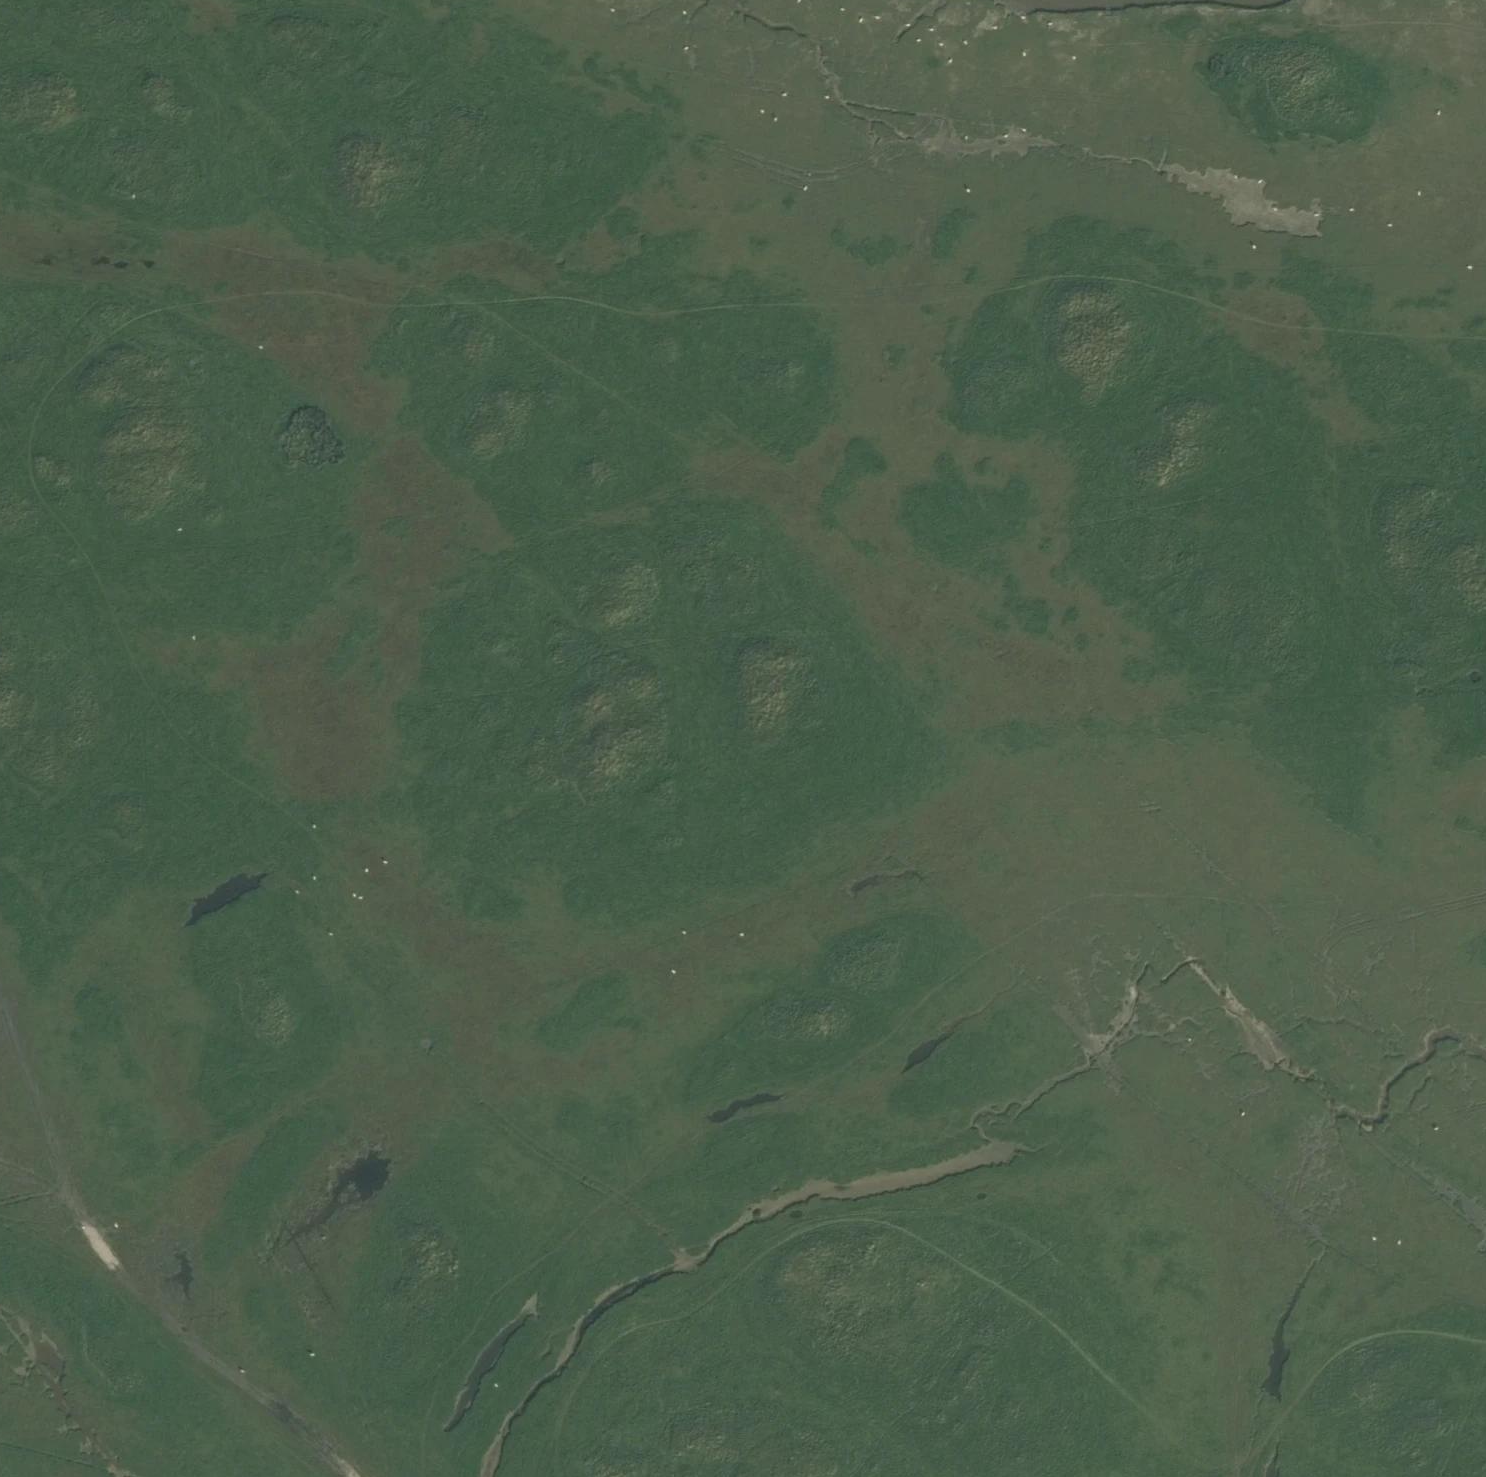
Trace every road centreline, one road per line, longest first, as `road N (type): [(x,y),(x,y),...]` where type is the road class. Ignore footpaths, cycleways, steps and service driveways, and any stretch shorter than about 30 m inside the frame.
road 1 (track): [(0,986),(92,1238),(174,1326),(290,1416),(350,1476)]
road 2 (track): [(1485,932),(1424,992),(1381,1056),(1388,1083),(1415,1112),(1485,1167)]

